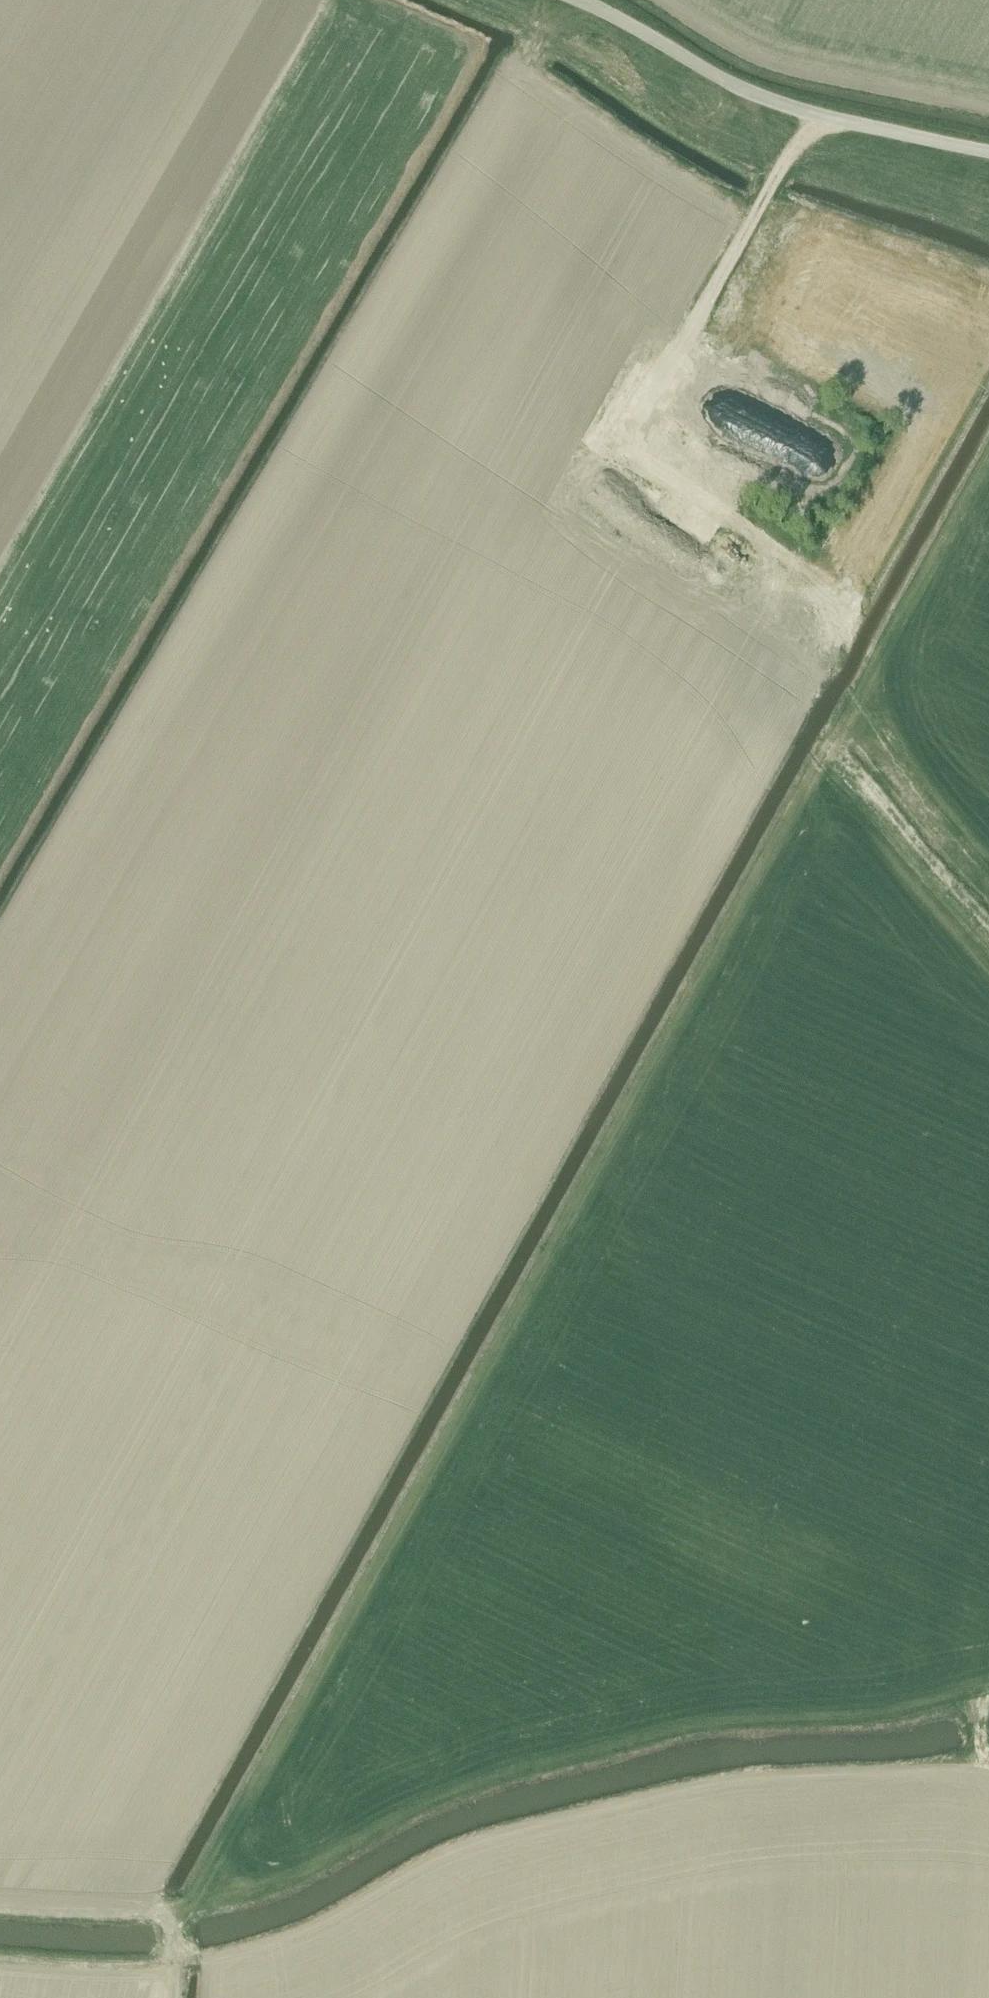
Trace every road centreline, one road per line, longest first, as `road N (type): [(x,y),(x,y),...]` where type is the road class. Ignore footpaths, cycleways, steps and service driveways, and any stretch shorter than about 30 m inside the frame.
road 1 (track): [(988,886),(868,736),(847,603),(703,503),(662,447),(668,386),(690,338),(793,150),(828,117)]
road 2 (unclassified): [(988,152),(779,103),(581,0)]
road 3 (track): [(980,1752),(988,1586)]

